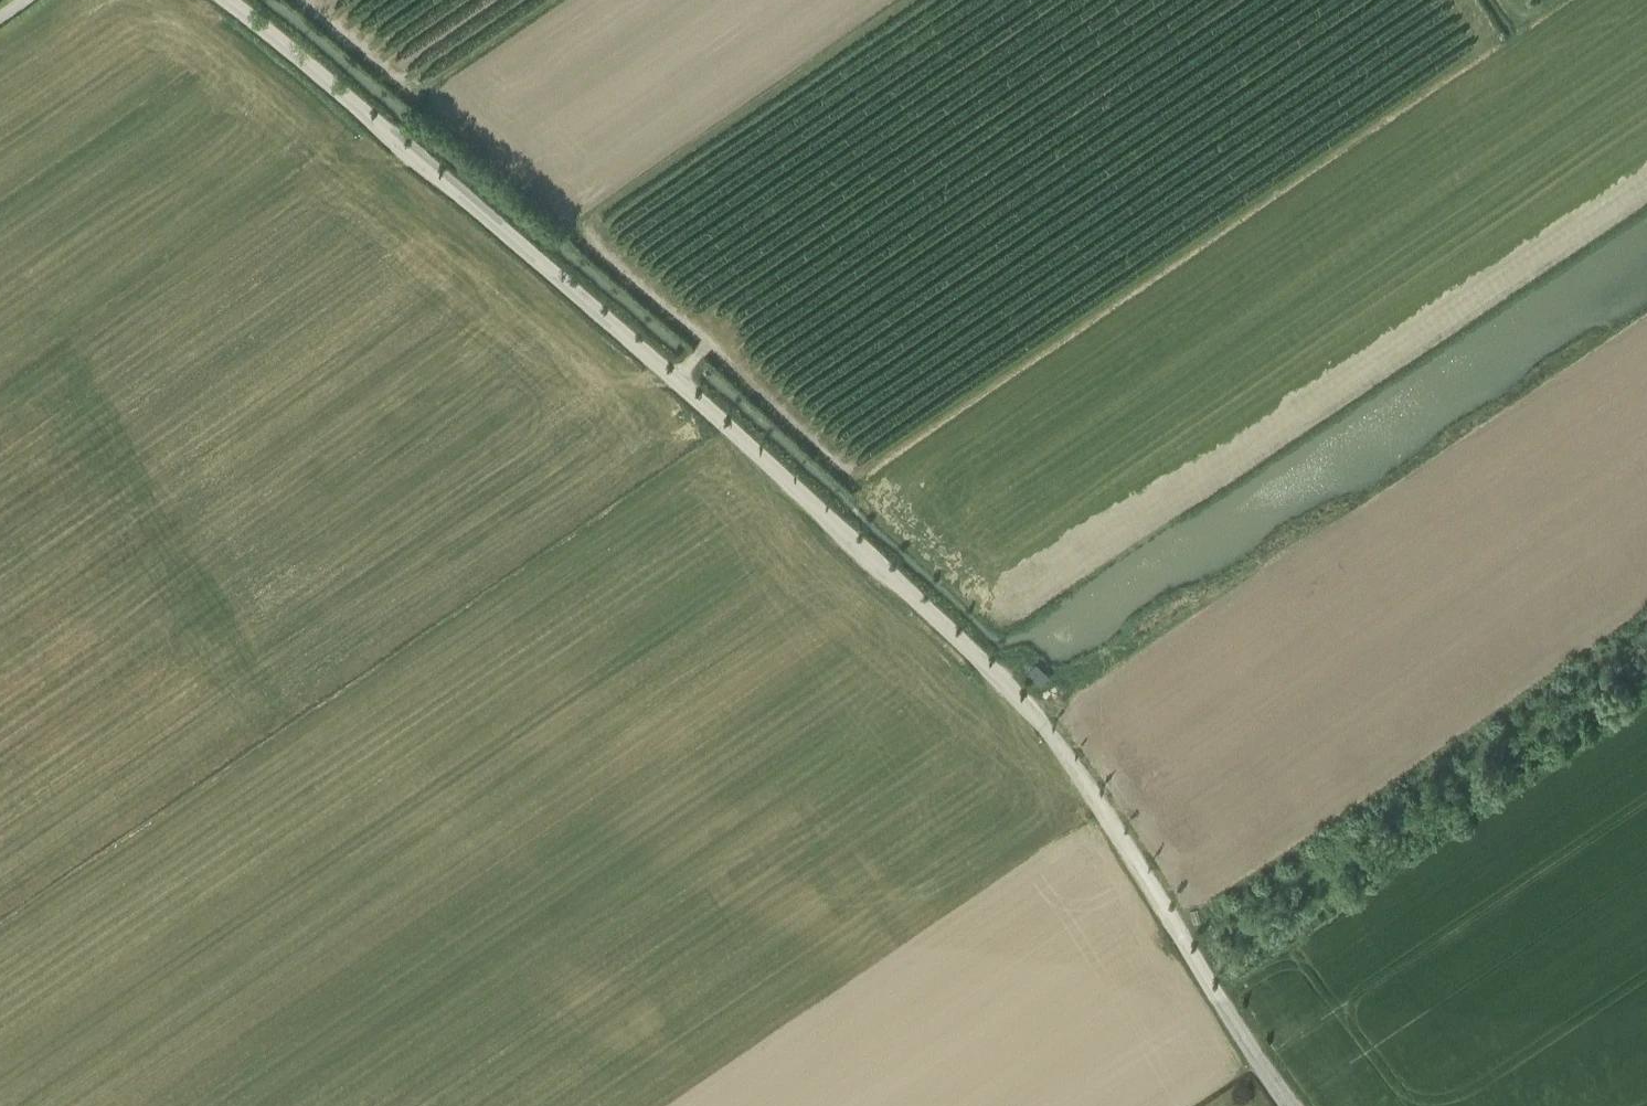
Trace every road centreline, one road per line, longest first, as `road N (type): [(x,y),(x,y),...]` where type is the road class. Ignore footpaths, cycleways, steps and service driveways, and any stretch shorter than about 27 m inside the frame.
road 1 (unclassified): [(1290,1105),(1061,747),(969,644),(673,378),(231,0)]

